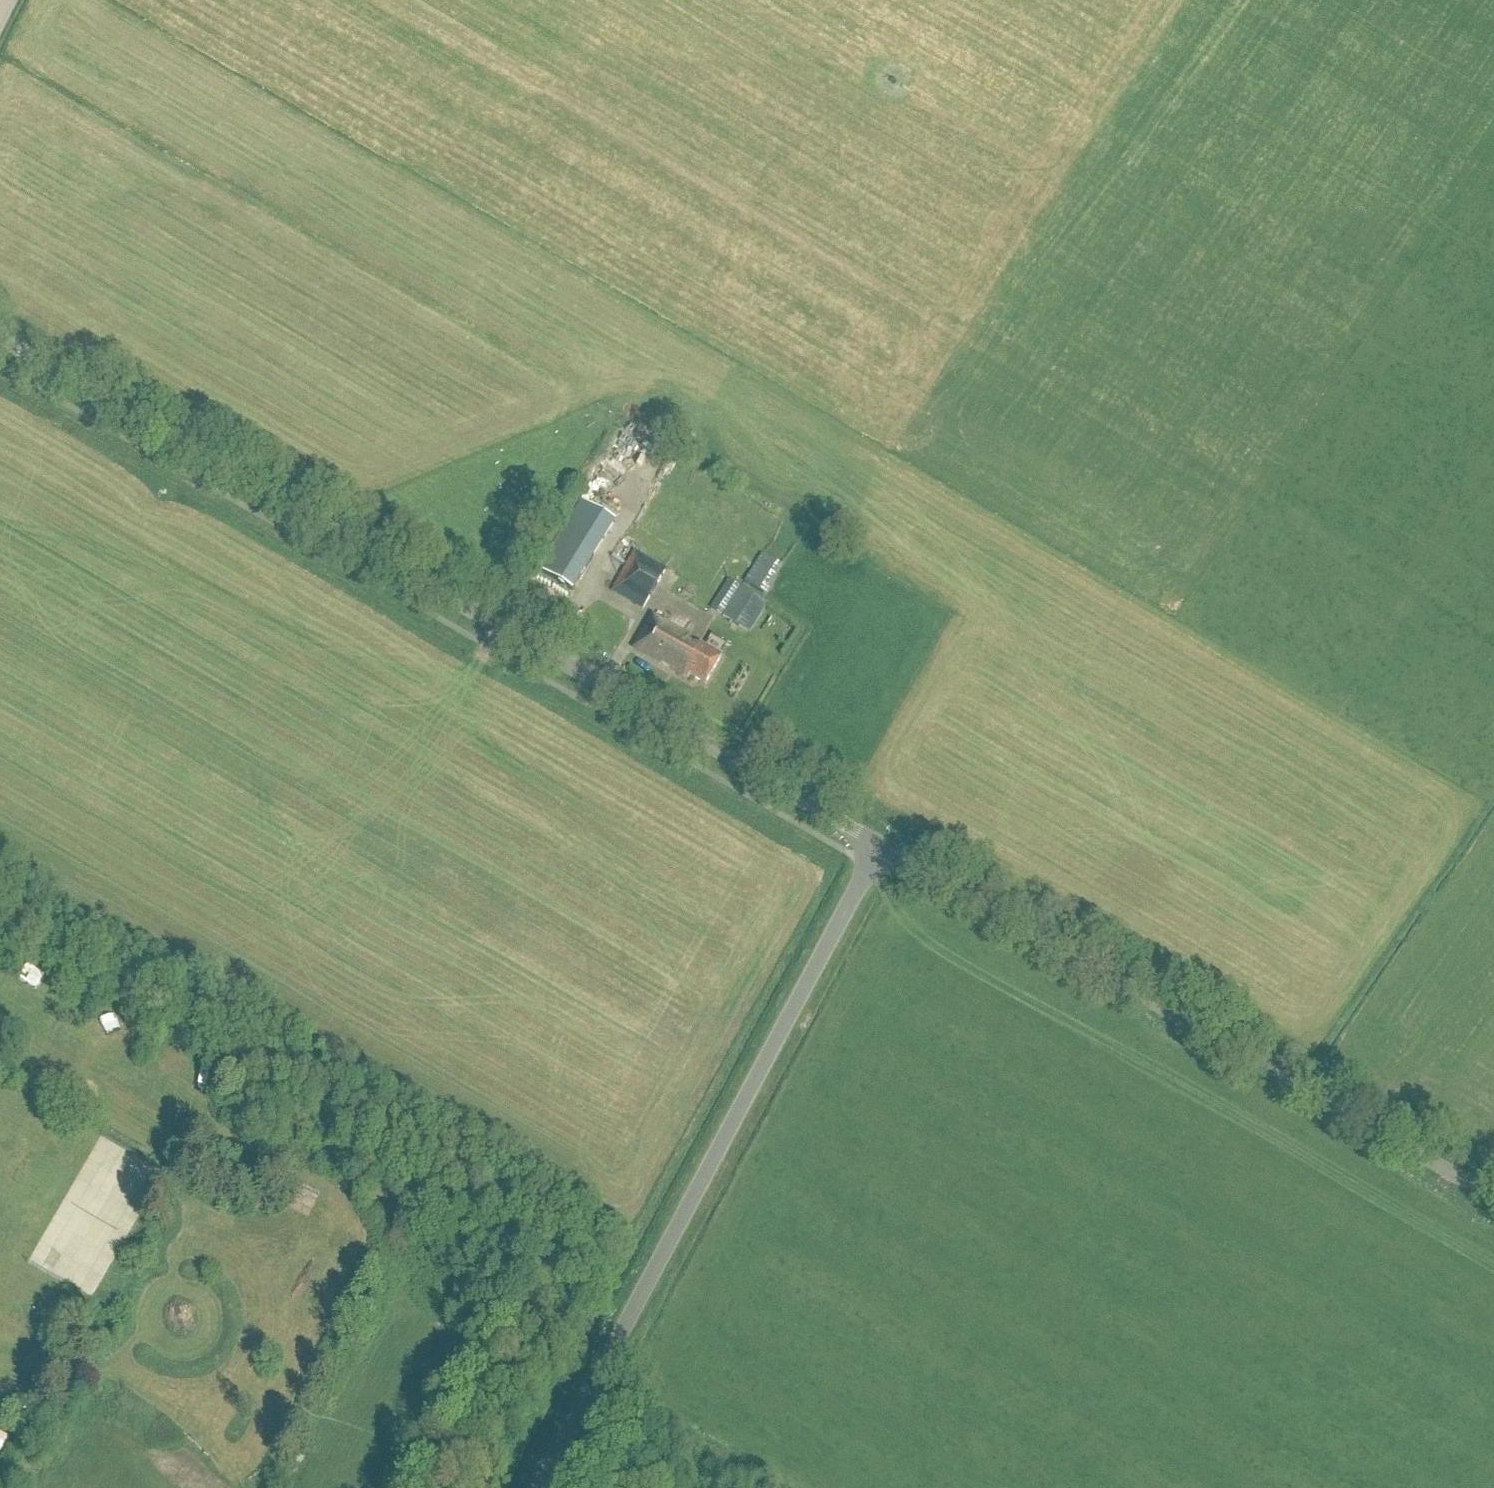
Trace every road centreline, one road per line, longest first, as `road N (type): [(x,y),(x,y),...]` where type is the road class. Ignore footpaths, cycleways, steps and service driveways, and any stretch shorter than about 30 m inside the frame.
road 1 (tertiary): [(881,847),(0,341)]
road 2 (tertiary): [(539,1487),(881,847)]
road 3 (tertiary): [(1493,1200),(881,847)]
road 4 (track): [(0,1363),(106,1374),(204,1425),(222,1449)]

